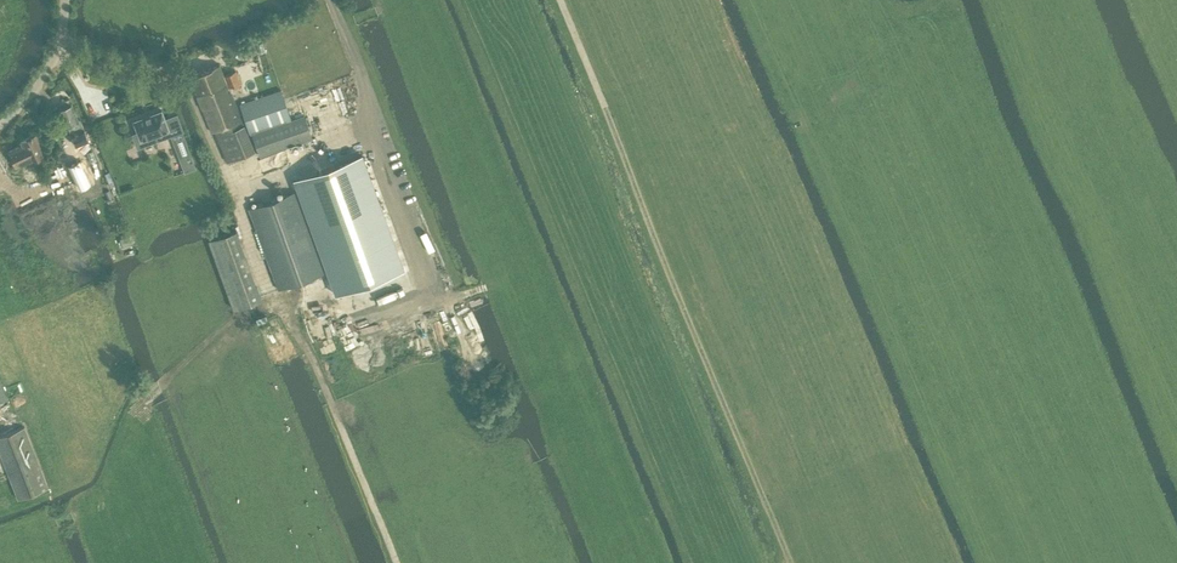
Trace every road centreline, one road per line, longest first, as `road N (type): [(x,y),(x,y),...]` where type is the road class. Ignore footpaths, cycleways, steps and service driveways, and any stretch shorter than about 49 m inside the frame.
road 1 (track): [(786,562),(560,0)]
road 2 (track): [(395,562),(309,348),(273,301)]
road 3 (track): [(231,187),(355,141),(372,104),(330,0)]
road 4 (track): [(134,414),(239,314),(273,301)]
road 5 (unclassified): [(0,127),(56,55),(65,0)]

